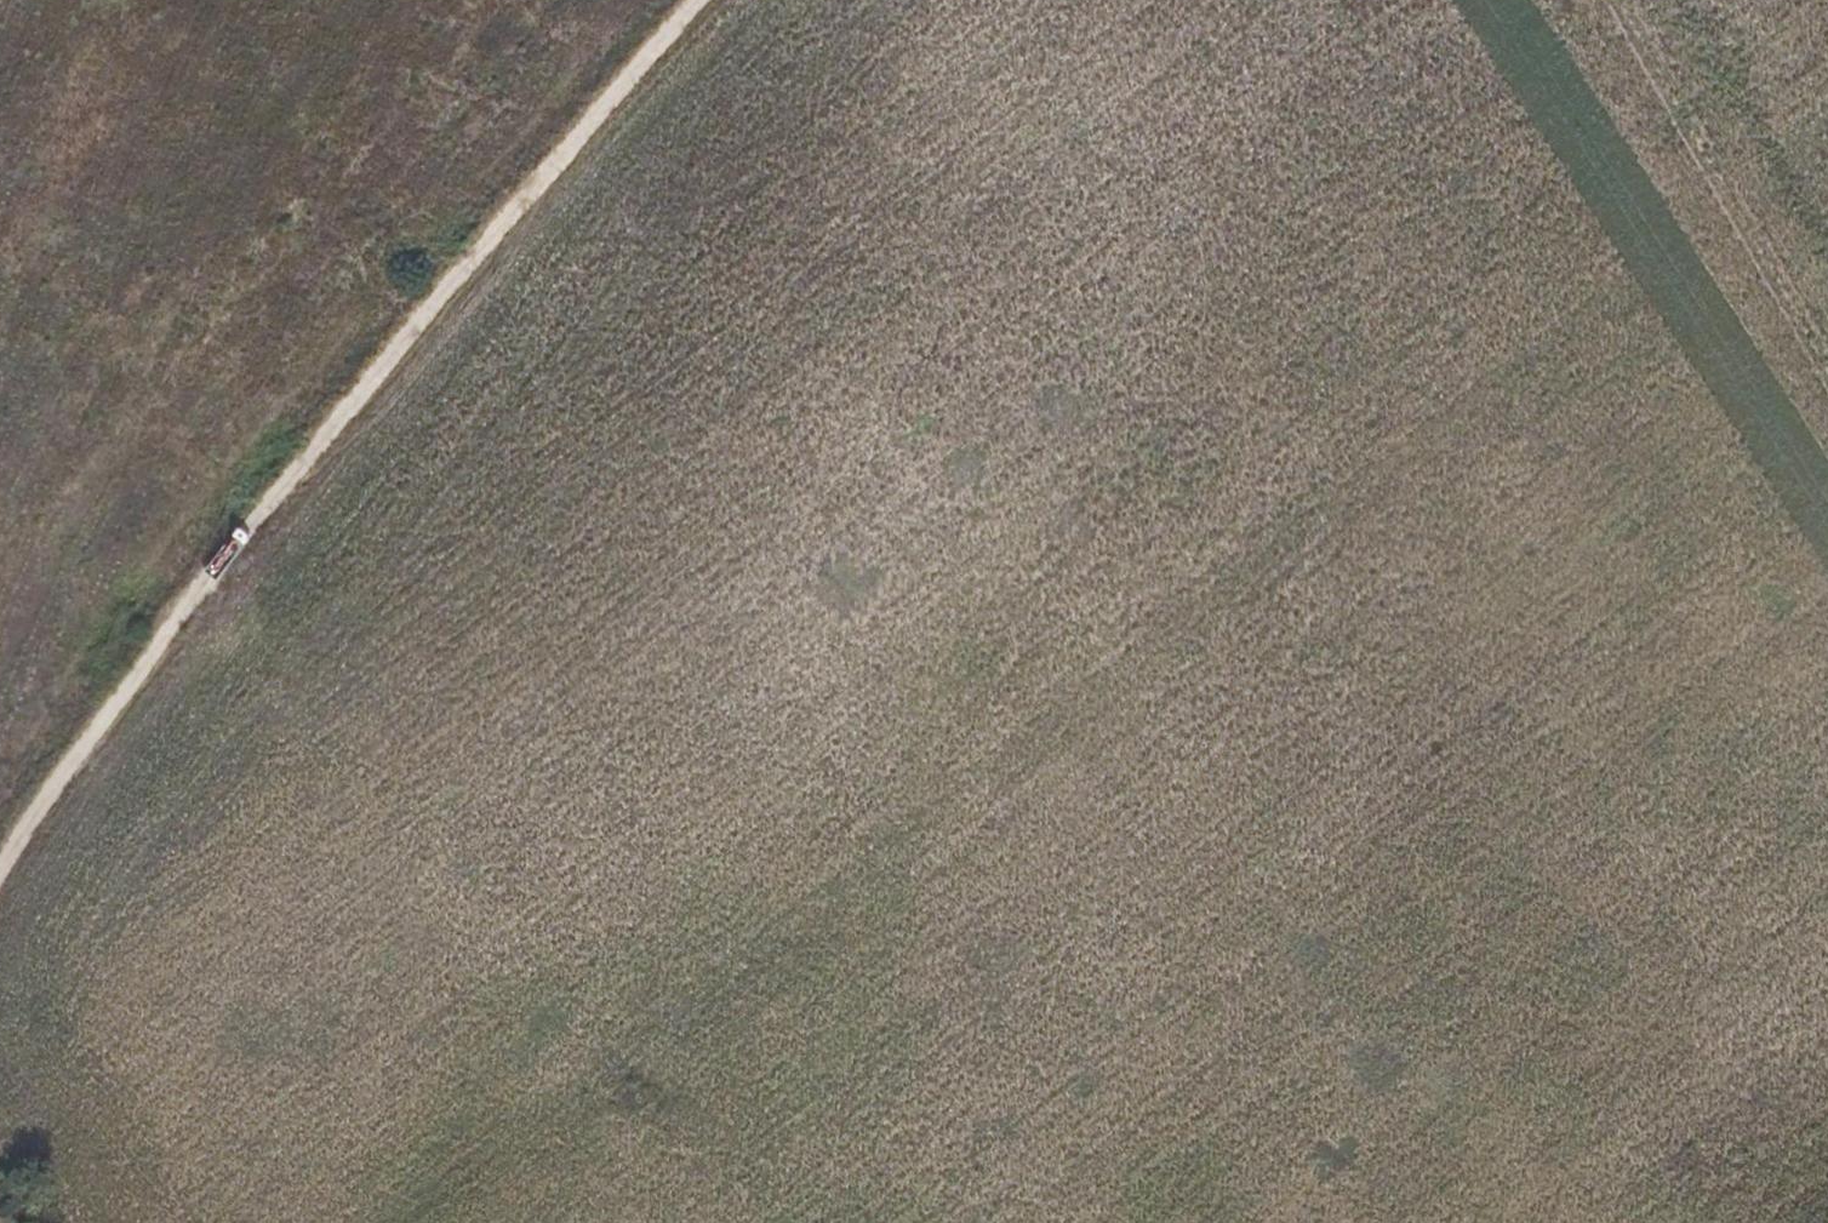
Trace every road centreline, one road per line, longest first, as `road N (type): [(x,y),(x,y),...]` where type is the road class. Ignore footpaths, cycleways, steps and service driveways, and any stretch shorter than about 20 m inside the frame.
road 1 (track): [(0,874),(118,699),(255,521),(707,0)]

